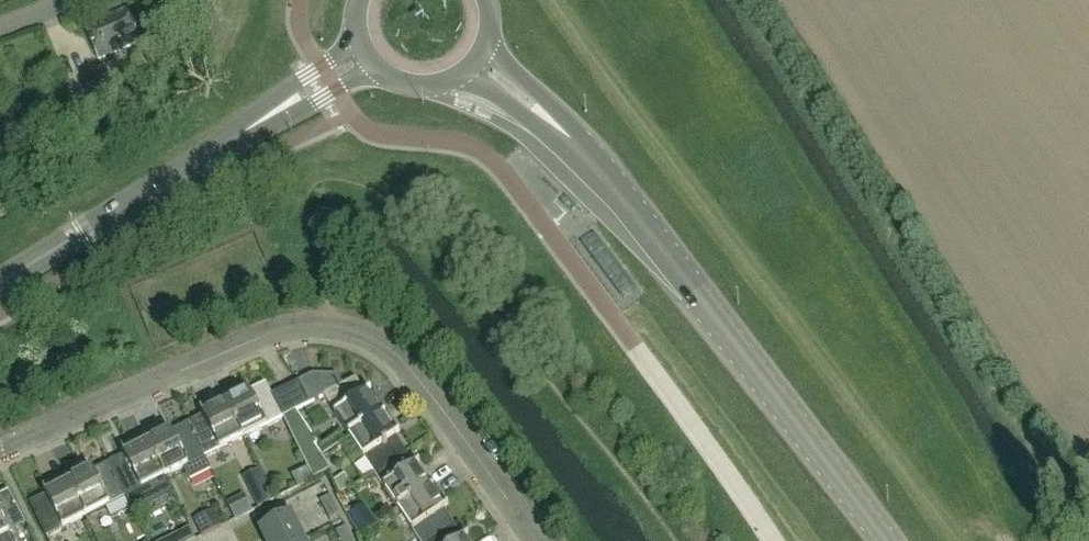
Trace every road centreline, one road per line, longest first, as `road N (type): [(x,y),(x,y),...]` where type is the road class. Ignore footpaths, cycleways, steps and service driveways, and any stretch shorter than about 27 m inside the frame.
road 1 (secondary): [(887,540),(597,173),(541,119),(469,69)]
road 2 (secondary): [(0,281),(359,51)]
road 3 (residential): [(0,447),(250,340),(313,324)]
road 4 (residential): [(533,540),(405,363),(356,332),(313,324)]
road 5 (secondary): [(359,51),(380,75),(409,88),(441,85),(469,69)]

